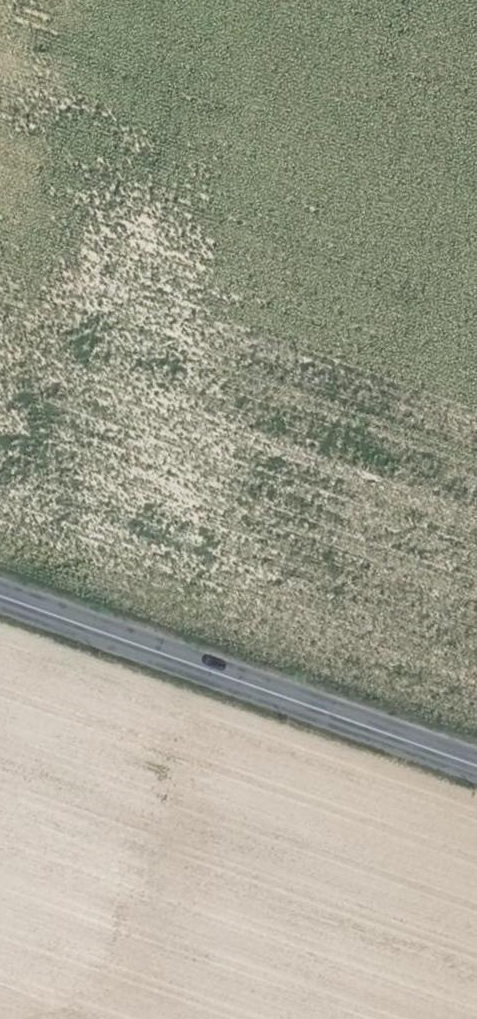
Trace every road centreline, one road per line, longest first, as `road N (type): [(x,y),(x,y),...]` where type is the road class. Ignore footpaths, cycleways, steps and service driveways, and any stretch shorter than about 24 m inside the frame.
road 1 (secondary): [(0,601),(476,774)]

